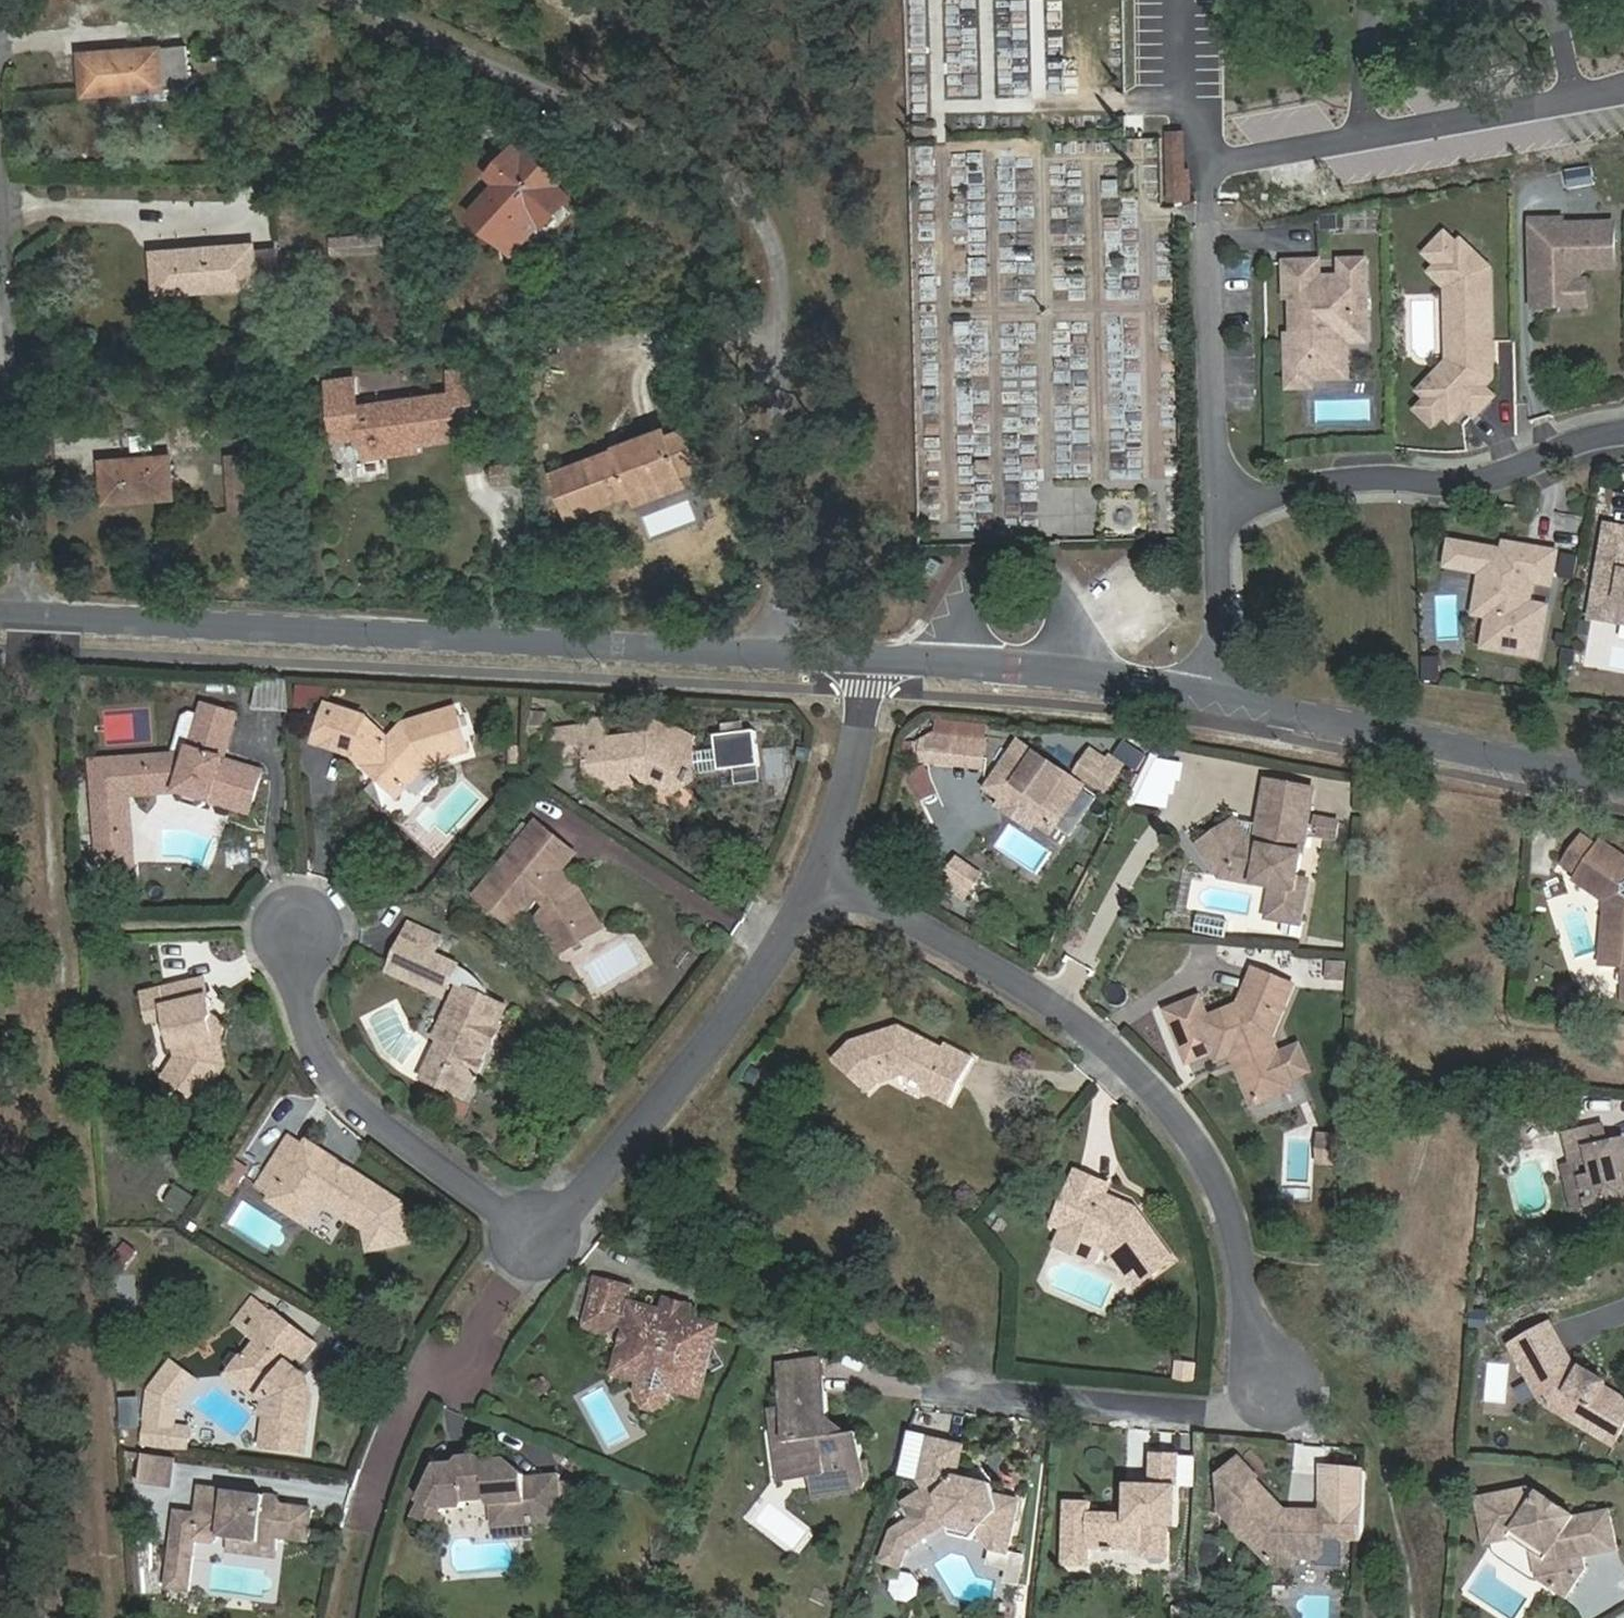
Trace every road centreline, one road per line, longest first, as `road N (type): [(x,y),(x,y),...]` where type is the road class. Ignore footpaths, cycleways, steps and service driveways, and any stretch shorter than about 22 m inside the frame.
road 1 (tertiary): [(869,662),(0,614)]
road 2 (residential): [(828,877),(1078,1019),(1185,1133),(1229,1209),(1249,1333),(1278,1382)]
road 3 (residential): [(1185,0),(1208,213),(1223,506)]
road 4 (residential): [(553,1232),(828,877)]
road 5 (residential): [(553,1232),(343,1089),(304,1024),(304,928)]
road 6 (tertiary): [(1623,783),(1209,693)]
road 7 (residential): [(1223,506),(1368,476),(1474,482),(1623,434)]
road 8 (tertiary): [(1209,693),(1029,670),(869,662)]
road 9 (residential): [(828,877),(869,662)]
road 10 (residential): [(1223,506),(1209,693)]

